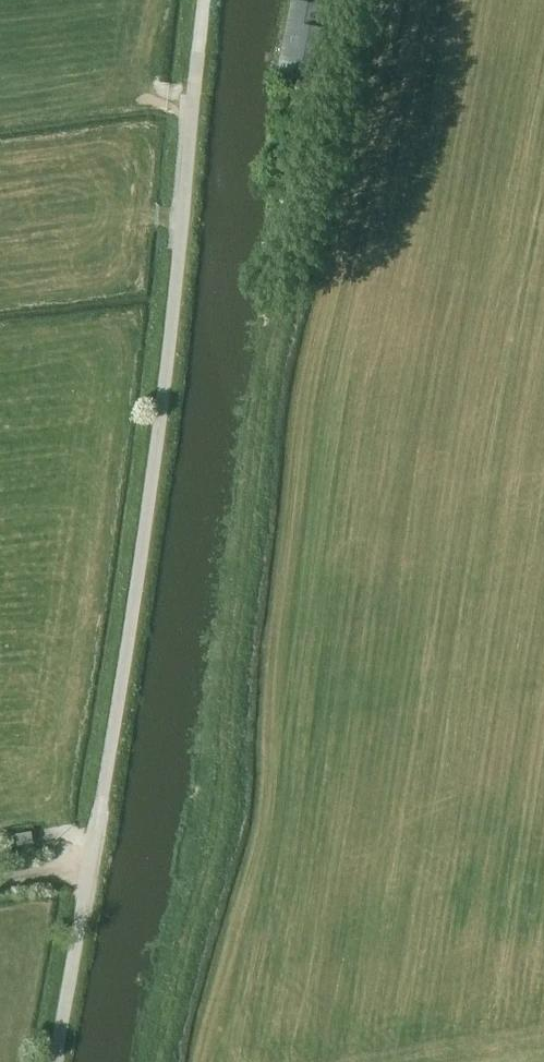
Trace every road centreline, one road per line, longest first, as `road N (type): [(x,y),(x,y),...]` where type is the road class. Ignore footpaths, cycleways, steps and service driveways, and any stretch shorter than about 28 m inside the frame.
road 1 (unclassified): [(51,1061),(111,776),(203,0)]
road 2 (track): [(156,1061),(204,881),(268,388),(339,71)]

